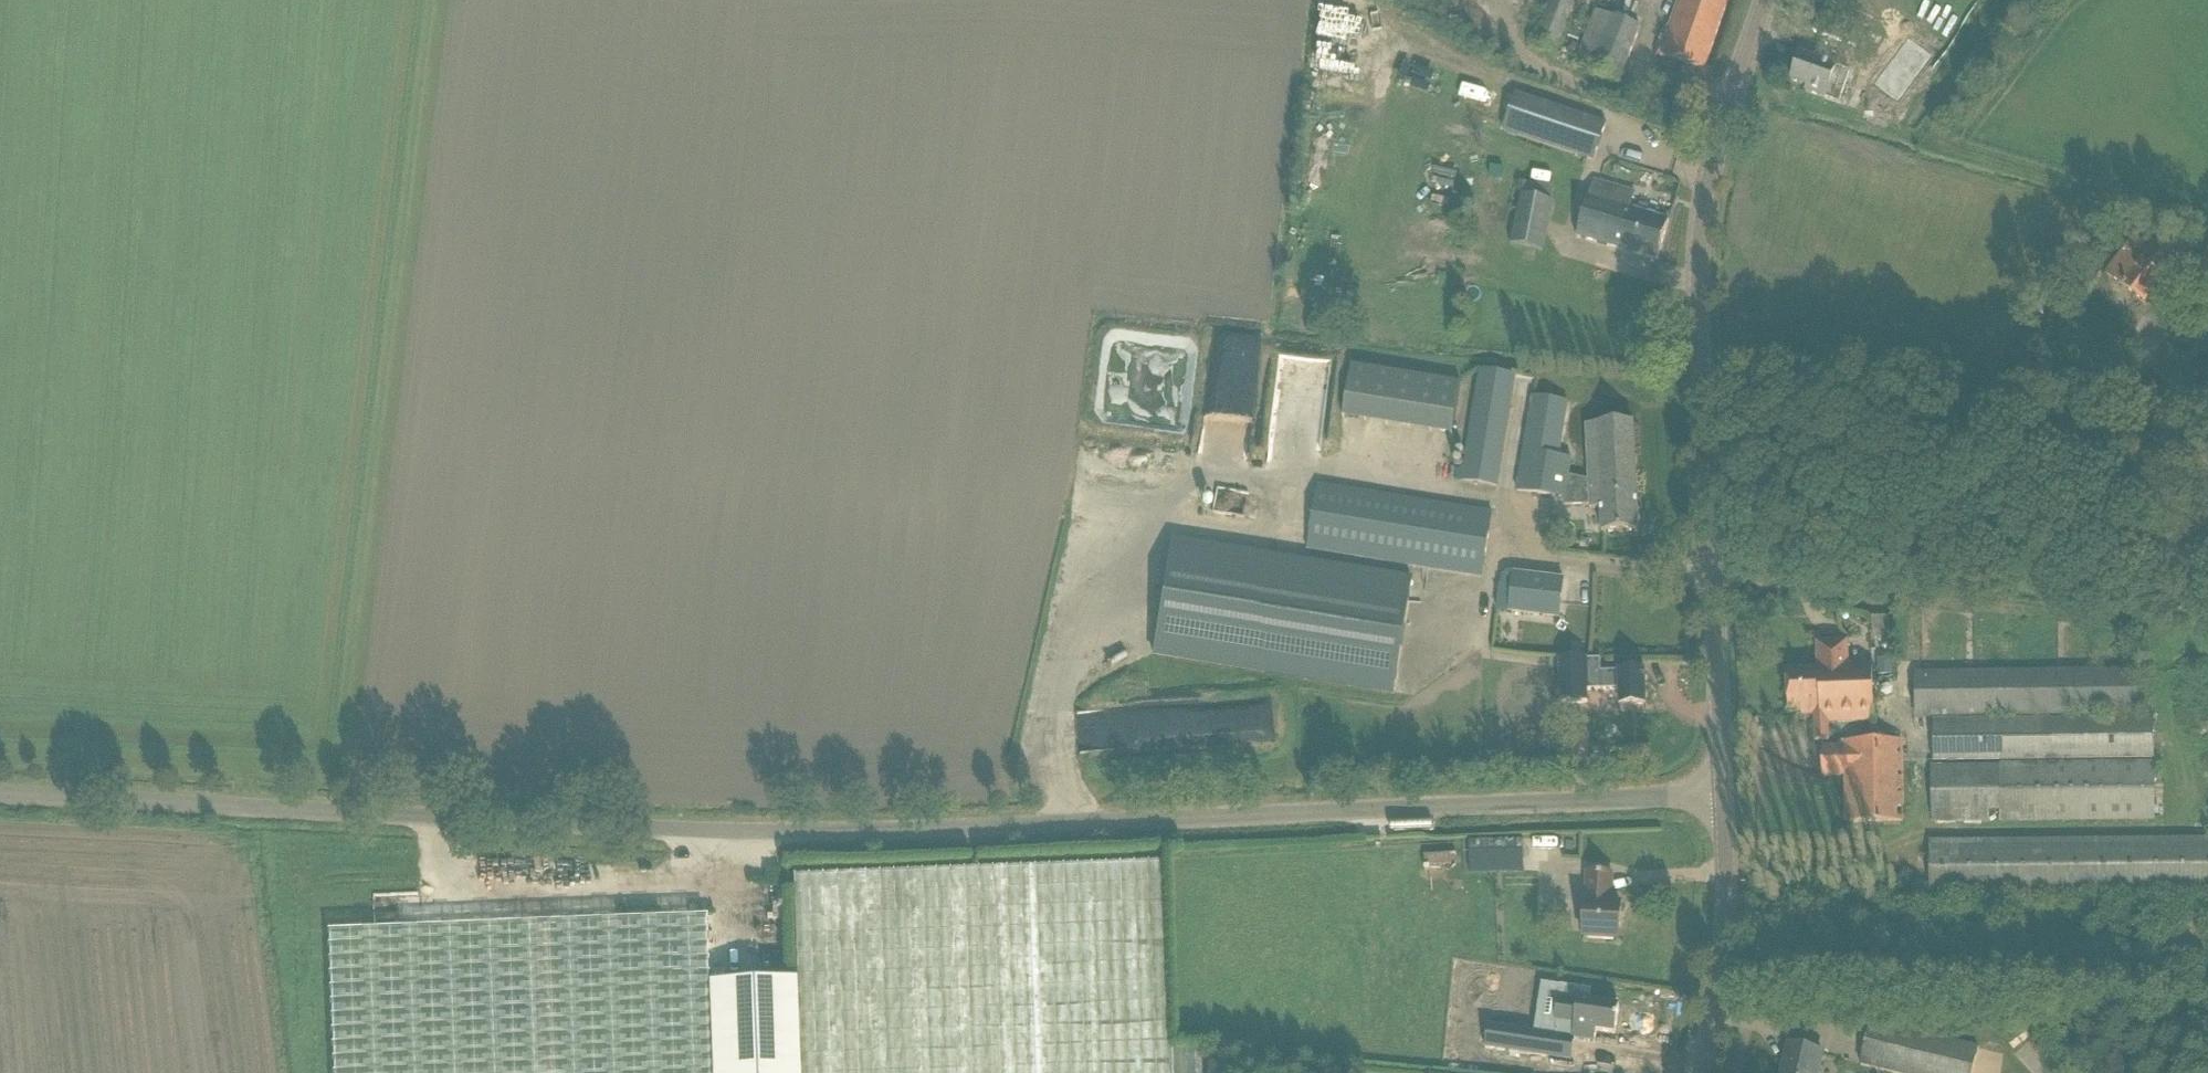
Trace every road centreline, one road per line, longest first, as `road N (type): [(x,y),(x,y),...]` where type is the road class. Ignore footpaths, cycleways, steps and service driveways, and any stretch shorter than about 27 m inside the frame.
road 1 (unclassified): [(0,790),(673,823),(1721,795)]
road 2 (tertiary): [(1721,795),(1699,245),(1718,142),(1768,0)]
road 3 (tertiary): [(1698,1072),(1727,933),(1721,795)]

